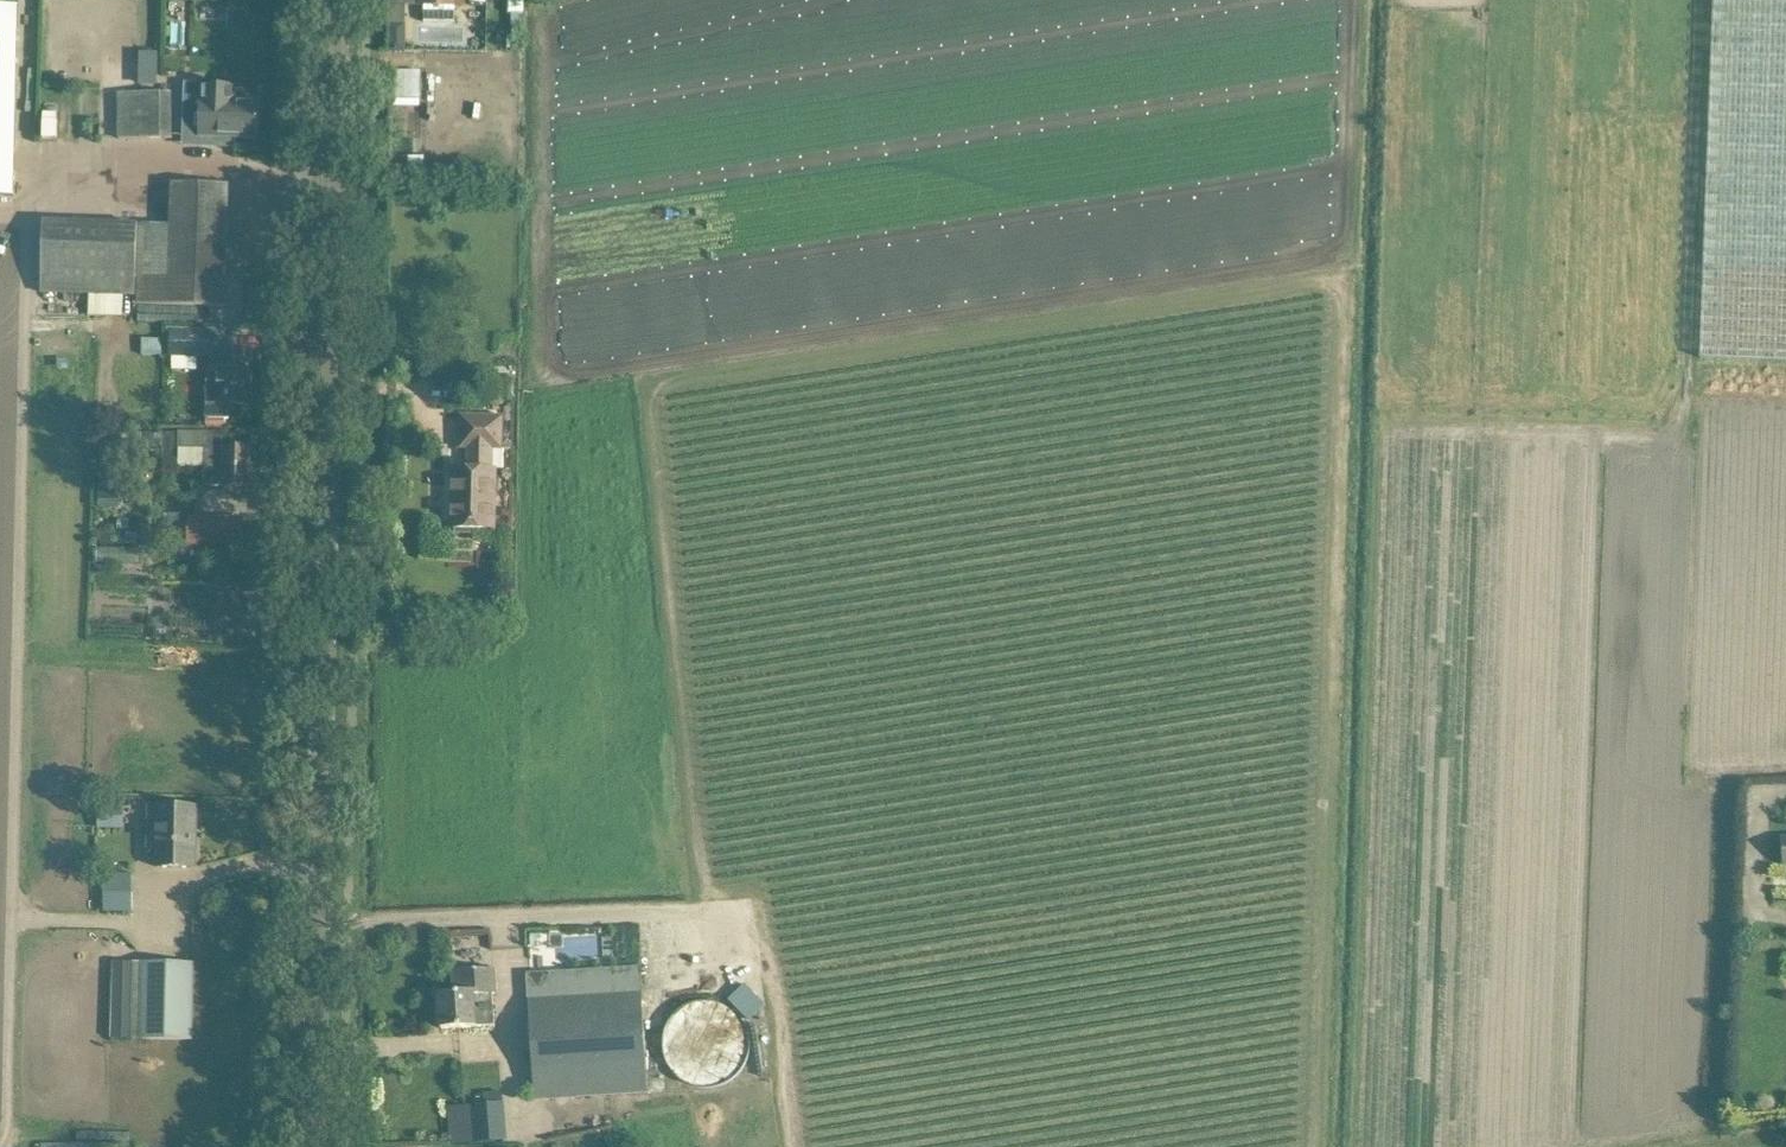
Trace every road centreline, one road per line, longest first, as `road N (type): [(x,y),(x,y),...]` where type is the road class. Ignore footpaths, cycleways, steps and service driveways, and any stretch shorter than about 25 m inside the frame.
road 1 (tertiary): [(317,1146),(341,0)]

